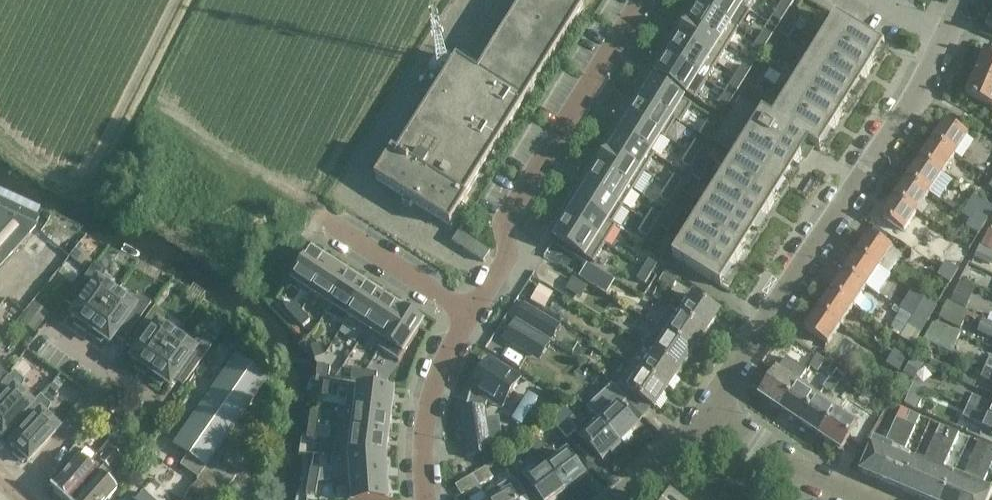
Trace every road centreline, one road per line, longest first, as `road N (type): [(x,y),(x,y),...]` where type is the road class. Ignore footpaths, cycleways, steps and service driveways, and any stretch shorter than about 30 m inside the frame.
road 1 (residential): [(708,411),(921,90),(946,40)]
road 2 (residential): [(470,310),(505,254),(503,222),(642,0)]
road 3 (residential): [(427,499),(430,392),(470,310)]
road 4 (residential): [(873,499),(708,411)]
road 5 (residential): [(315,216),(470,310)]
road 6 (residential): [(12,494),(111,370)]
road 7 (residential): [(618,499),(708,411)]

